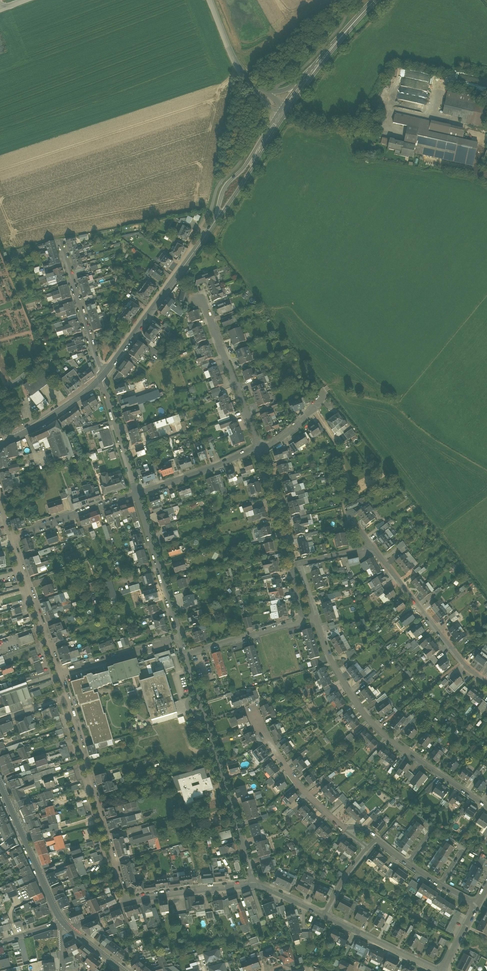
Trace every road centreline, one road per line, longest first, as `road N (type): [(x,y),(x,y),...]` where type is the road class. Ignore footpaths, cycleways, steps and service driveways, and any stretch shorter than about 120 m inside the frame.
road 1 (residential): [(315,617),(346,688),(377,728),(486,806)]
road 2 (residential): [(186,655),(255,884)]
road 3 (residential): [(67,699),(126,903)]
road 4 (secondary): [(102,378),(217,220)]
road 5 (secondary): [(259,149),(374,0)]
road 6 (residential): [(373,546),(461,662),(486,682)]
road 7 (residential): [(348,833),(302,789),(250,706)]
road 8 (residential): [(259,447),(202,299)]
road 9 (secondary): [(66,926),(0,783)]
road 10 (residential): [(138,494),(181,640)]
road 11 (residential): [(102,378),(60,242)]
road 12 (residential): [(13,542),(60,676)]
road 13 (residential): [(13,542),(138,494)]
road 14 (residential): [(255,884),(126,903)]
road 15 (residential): [(138,494),(259,447)]
road 16 (residential): [(60,676),(181,640)]
road 17 (residential): [(438,970),(325,915)]
road 18 (residential): [(289,566),(259,447)]
road 19 (secondary): [(0,445),(102,378)]
road 20 (residential): [(102,378),(138,494)]

